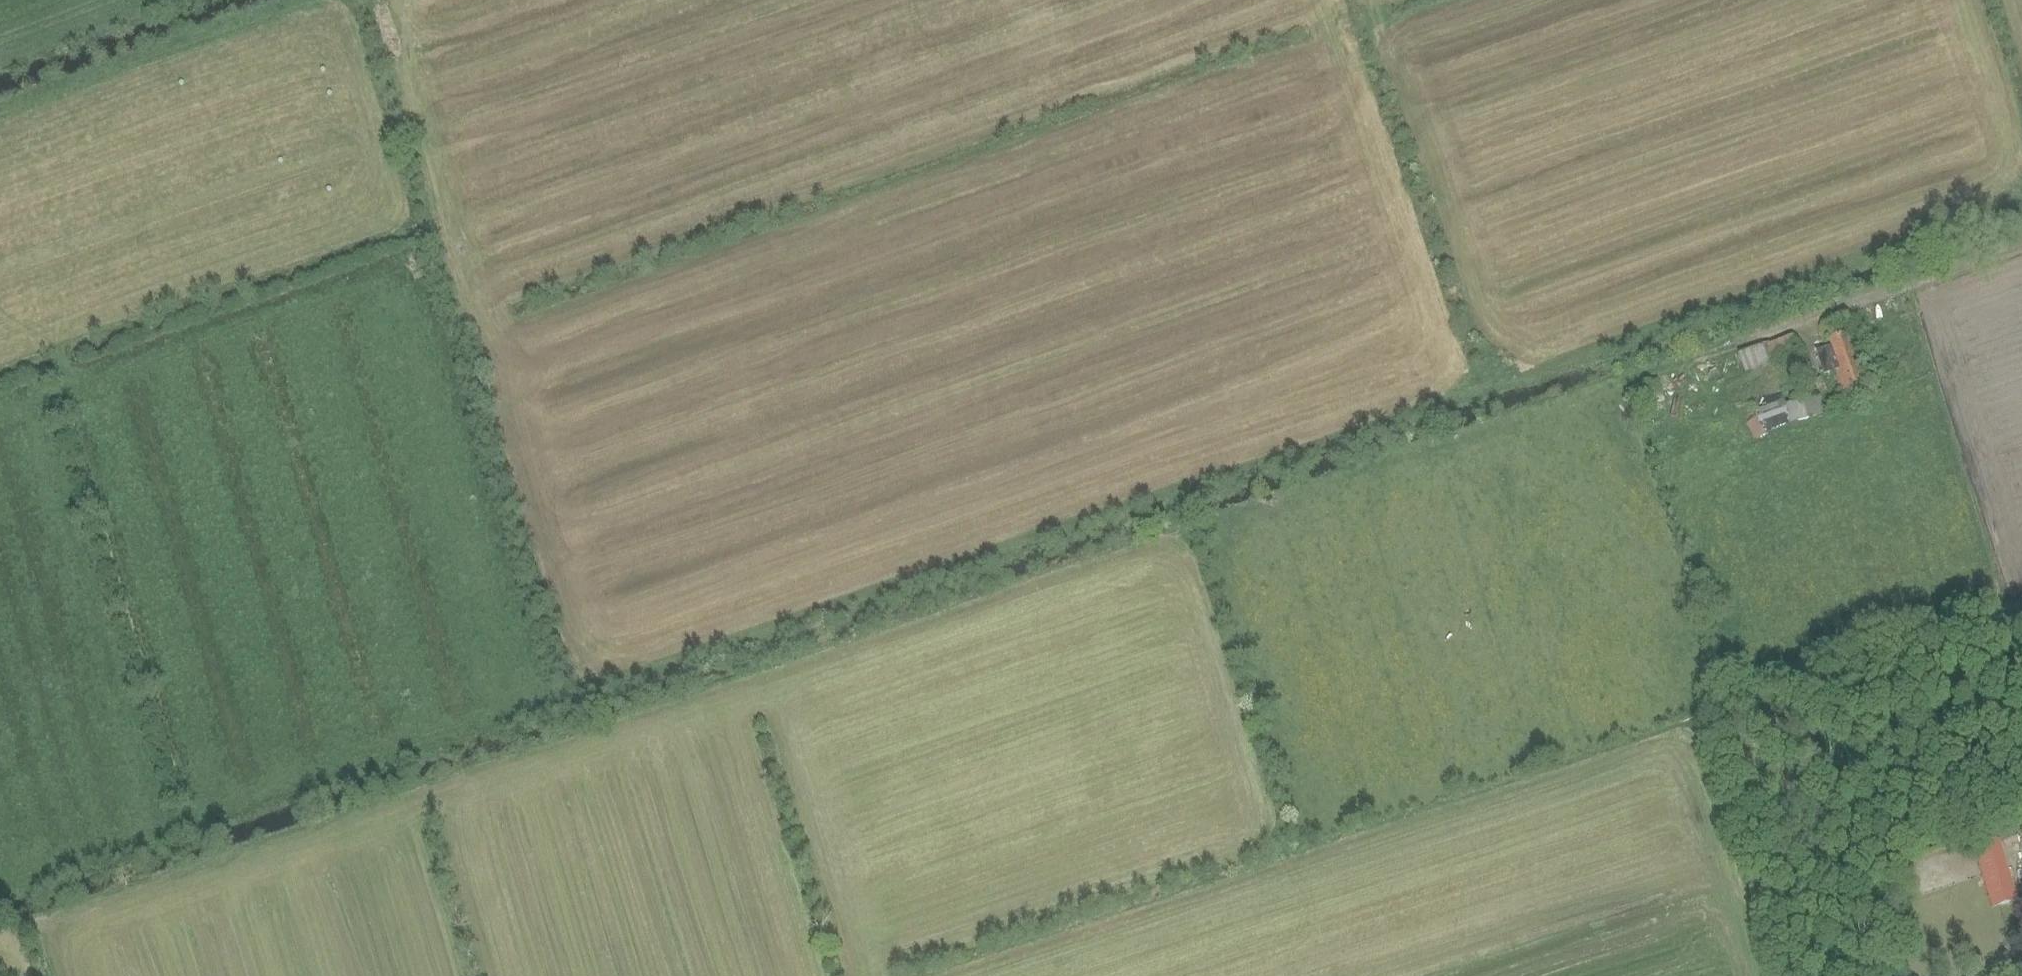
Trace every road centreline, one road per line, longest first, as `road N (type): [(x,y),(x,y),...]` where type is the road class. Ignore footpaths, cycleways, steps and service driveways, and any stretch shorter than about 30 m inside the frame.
road 1 (track): [(1631,377),(2021,239)]

